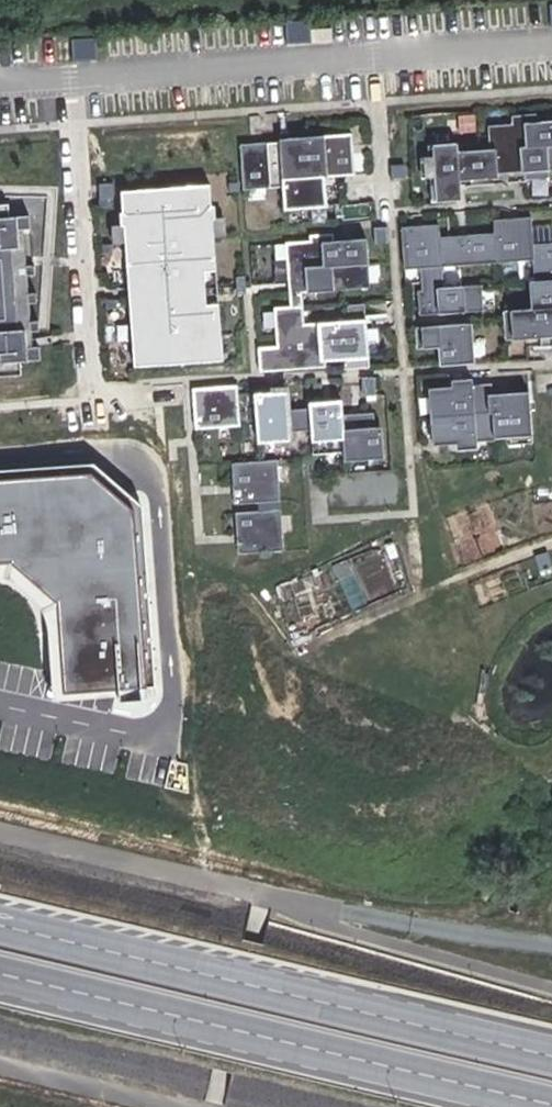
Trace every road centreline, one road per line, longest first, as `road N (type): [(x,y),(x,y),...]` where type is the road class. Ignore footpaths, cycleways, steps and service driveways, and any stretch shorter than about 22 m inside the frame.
road 1 (primary): [(551,1060),(0,927)]
road 2 (primary): [(0,974),(545,1106)]
road 3 (residential): [(0,85),(551,47)]

